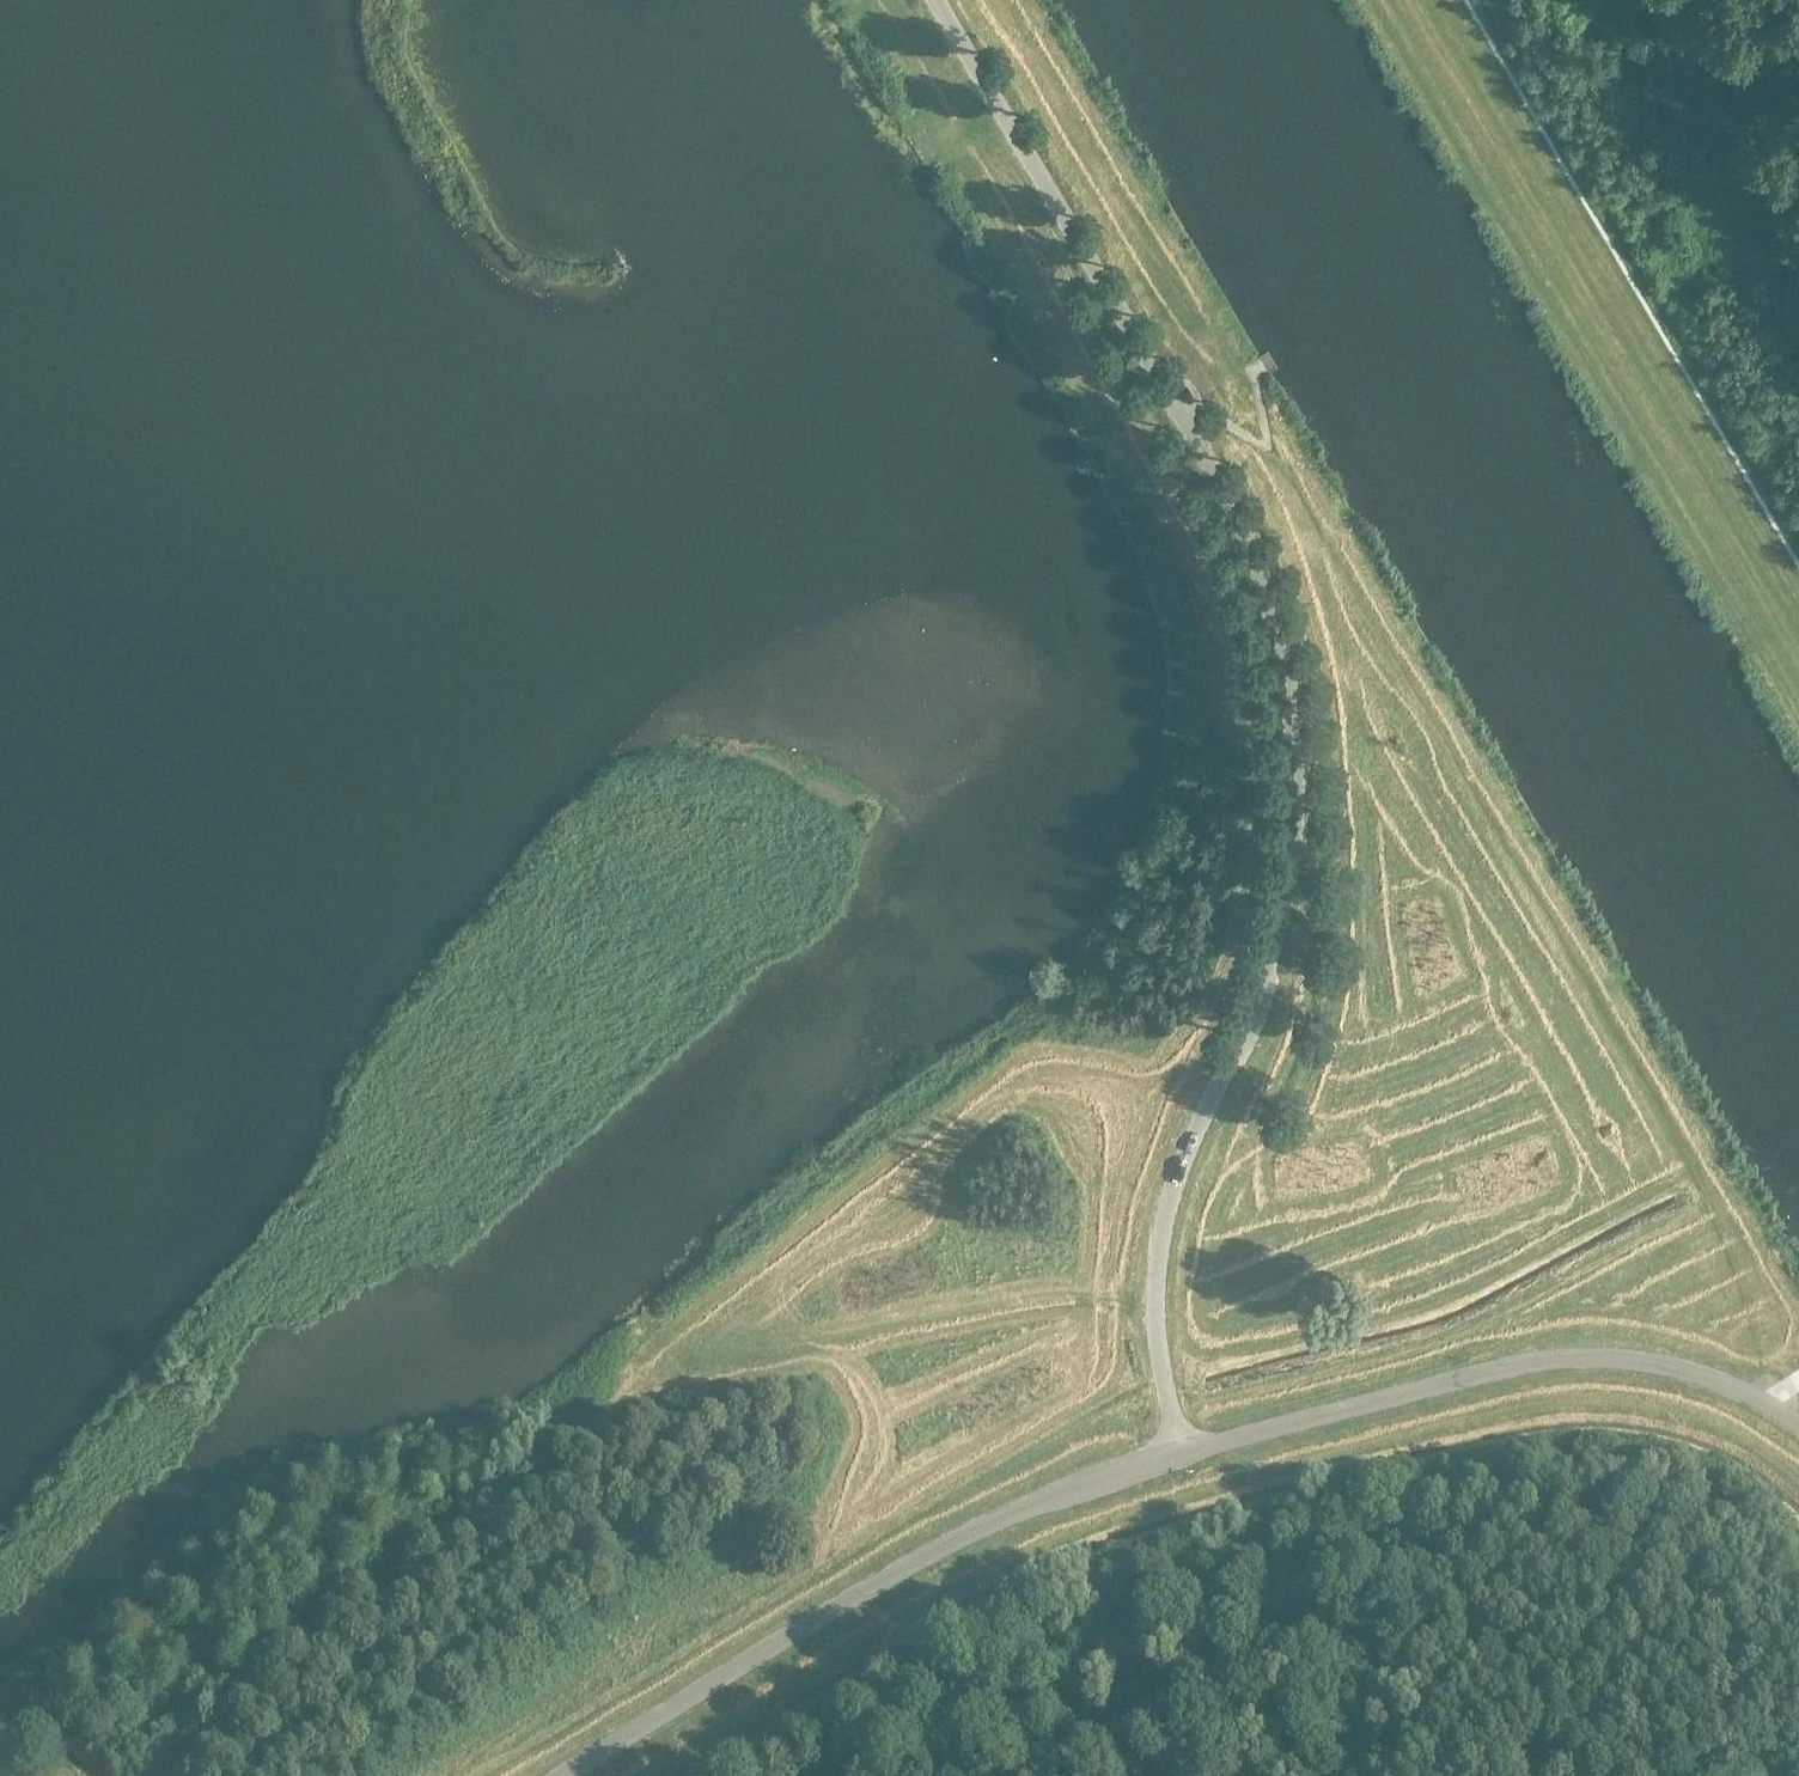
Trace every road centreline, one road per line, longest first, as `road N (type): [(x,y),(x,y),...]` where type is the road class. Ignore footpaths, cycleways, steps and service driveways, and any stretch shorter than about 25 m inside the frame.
road 1 (unclassified): [(1183,1451),(1154,1318),(1164,1228),(1273,964),(1295,858),(1295,749),(1250,547),(936,0)]
road 2 (unclassified): [(562,1775),(877,1583),(1041,1497),(1183,1451)]
road 3 (unclassified): [(1798,1424),(1770,1398),(1645,1362),(1525,1362),(1183,1451)]

